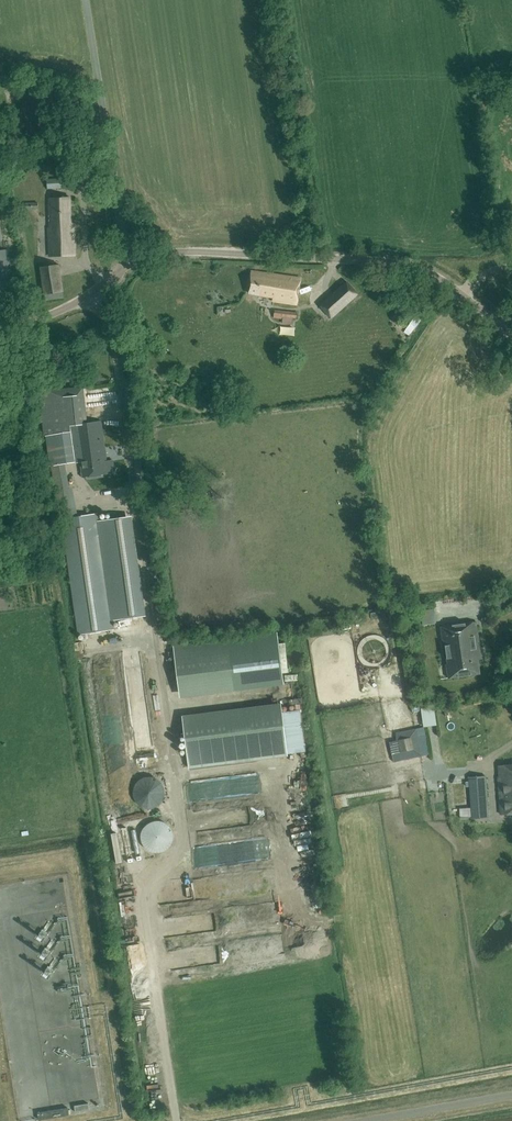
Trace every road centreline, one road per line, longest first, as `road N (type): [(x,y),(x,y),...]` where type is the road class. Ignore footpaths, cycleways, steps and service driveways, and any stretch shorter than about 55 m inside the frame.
road 1 (unclassified): [(133,264),(195,252),(410,267),(455,291),(511,338)]
road 2 (unclassified): [(87,0),(133,264)]
road 3 (unclassified): [(359,1120),(511,1094)]
road 4 (unclassified): [(0,330),(56,314),(133,264)]

